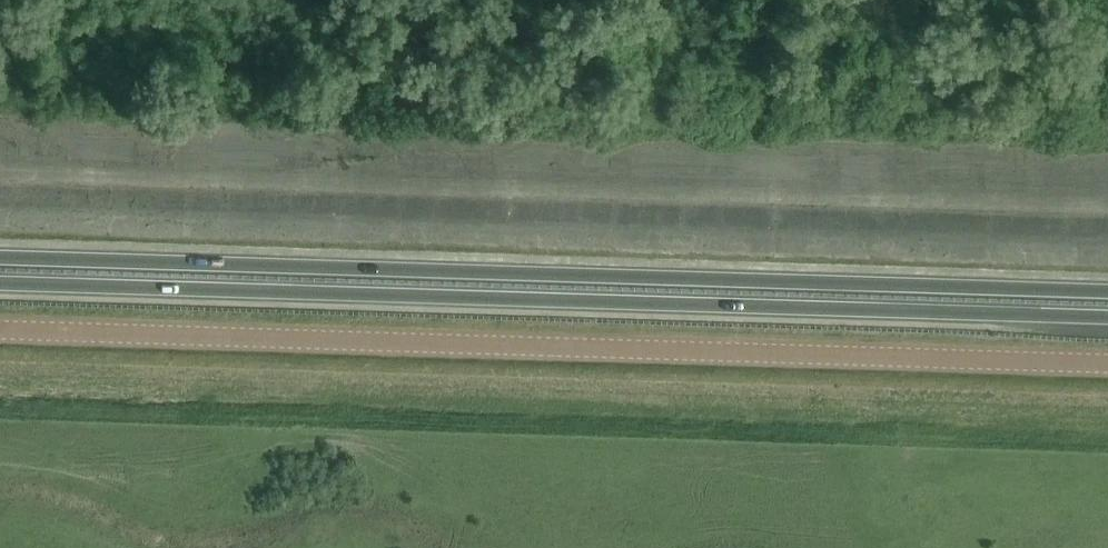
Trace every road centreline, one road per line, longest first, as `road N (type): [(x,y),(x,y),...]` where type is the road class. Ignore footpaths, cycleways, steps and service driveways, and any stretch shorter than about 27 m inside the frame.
road 1 (trunk): [(1107,294),(0,259)]
road 2 (tertiary): [(1107,363),(0,330)]
road 3 (trunk): [(0,284),(1107,317)]

